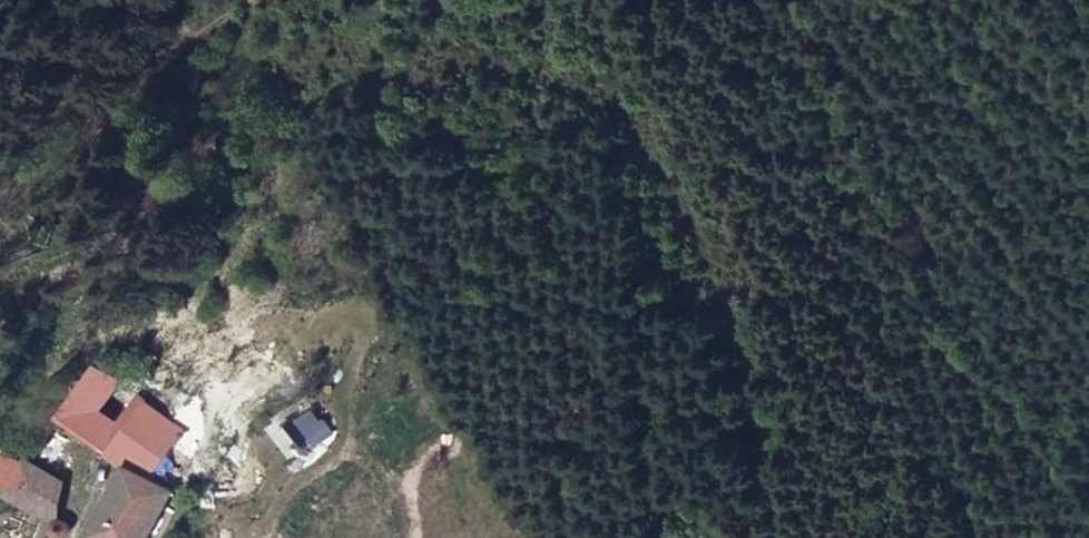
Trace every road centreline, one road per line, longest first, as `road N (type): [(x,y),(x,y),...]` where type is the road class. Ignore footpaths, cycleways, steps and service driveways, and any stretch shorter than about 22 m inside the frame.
road 1 (track): [(0,221),(248,0)]

